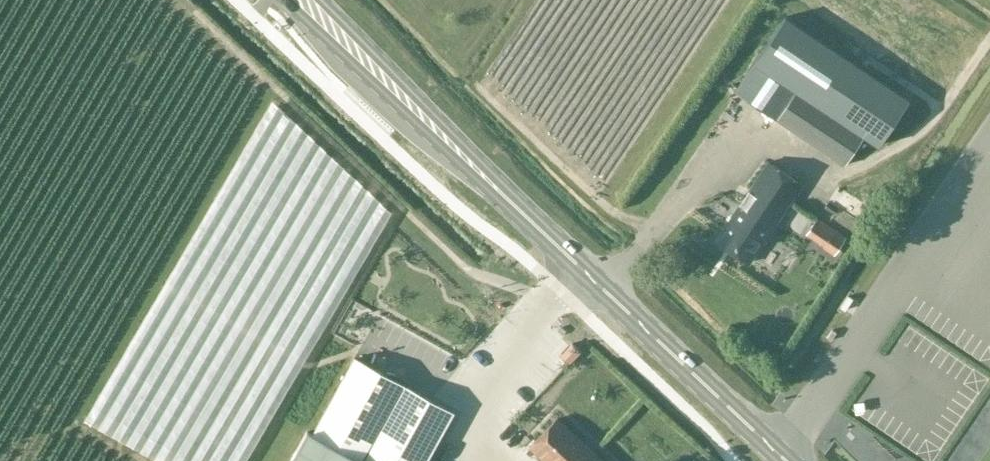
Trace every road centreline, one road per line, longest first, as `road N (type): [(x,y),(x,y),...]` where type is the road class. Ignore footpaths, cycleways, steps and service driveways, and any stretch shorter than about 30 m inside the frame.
road 1 (secondary): [(783,460),(487,181)]
road 2 (secondary): [(283,0),(487,181)]
road 3 (secondary): [(487,181),(482,165),(321,0)]
road 4 (track): [(989,39),(915,136),(866,167),(830,176)]

